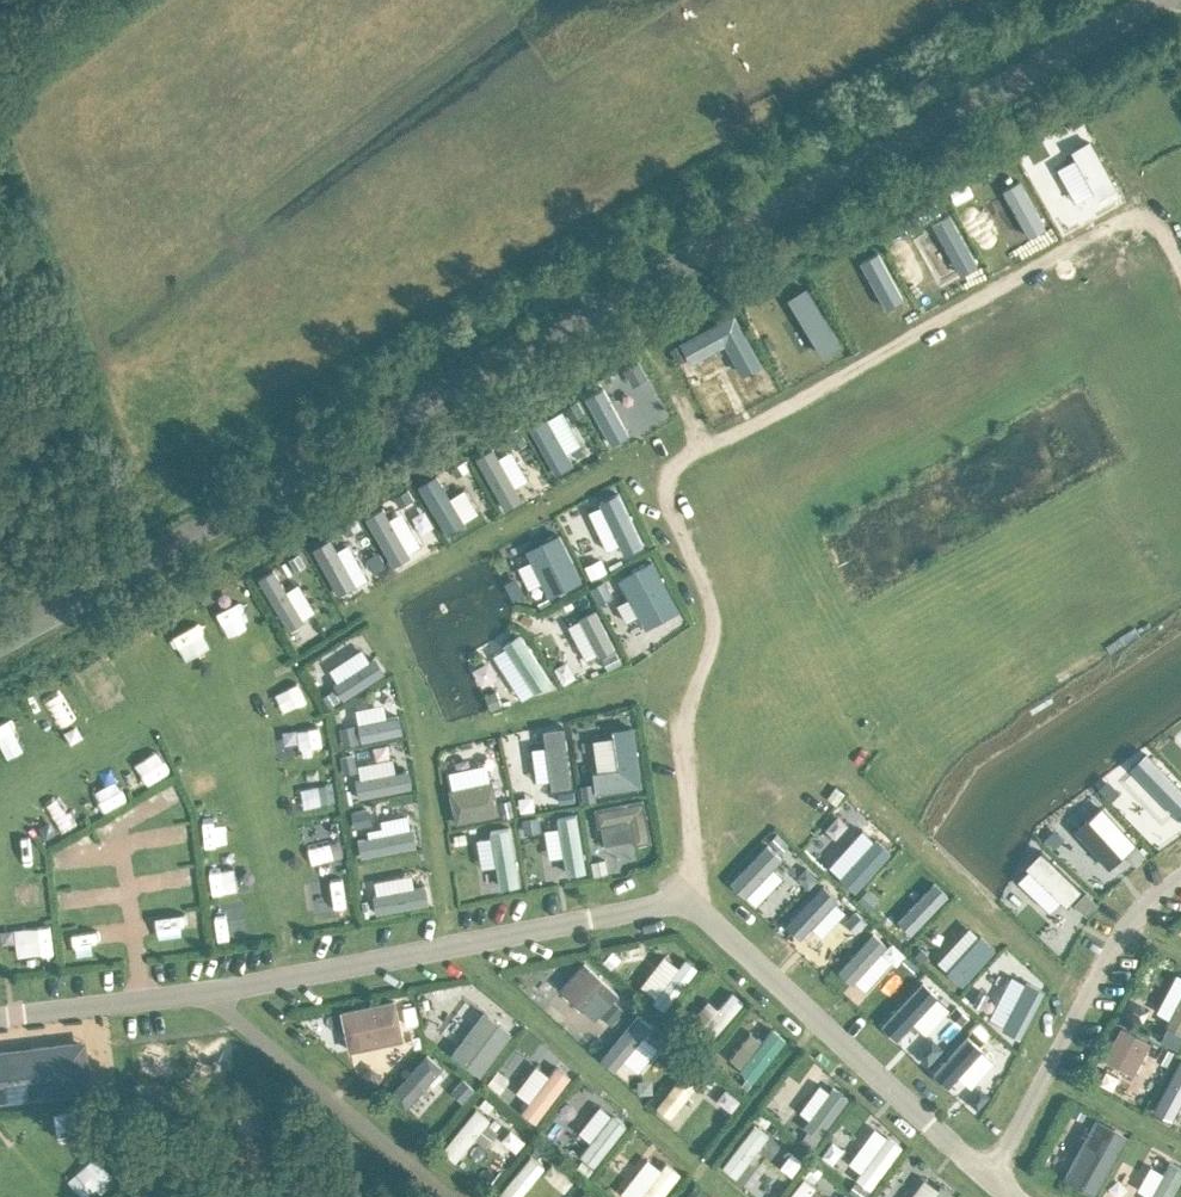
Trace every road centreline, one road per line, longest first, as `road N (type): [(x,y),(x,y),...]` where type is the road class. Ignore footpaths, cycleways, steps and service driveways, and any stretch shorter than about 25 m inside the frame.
road 1 (unclassified): [(0,640),(1165,0)]

